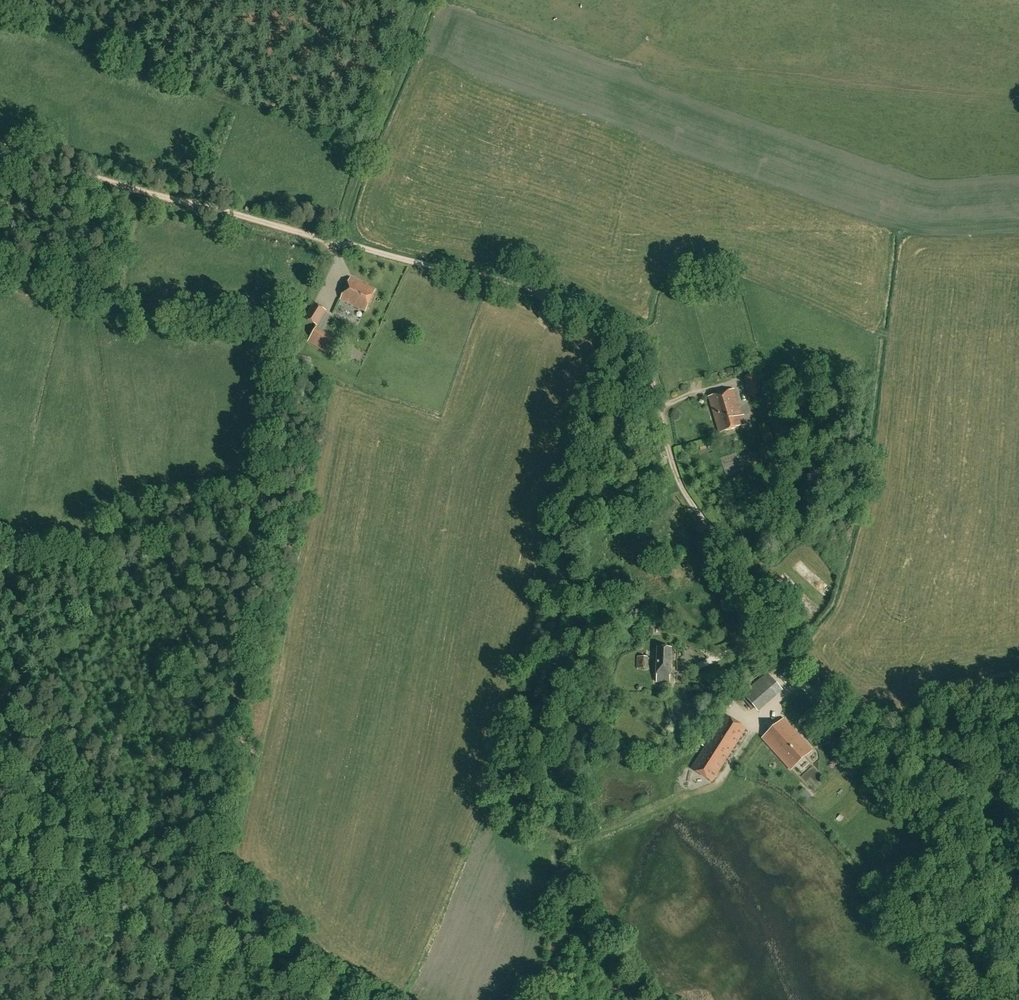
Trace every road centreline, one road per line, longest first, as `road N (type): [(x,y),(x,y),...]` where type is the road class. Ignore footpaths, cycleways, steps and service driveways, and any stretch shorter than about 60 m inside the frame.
road 1 (track): [(322,238),(545,292),(628,330),(644,351),(682,490),(746,577),(798,675)]
road 2 (track): [(288,325),(205,875)]
road 3 (track): [(867,749),(1013,907),(1014,925),(983,999)]
road 4 (track): [(0,684),(205,875)]
road 5 (track): [(56,166),(322,238)]
road 6 (track): [(427,0),(334,241)]
road 7 (track): [(205,875),(264,942),(340,999)]
road 8 (unclassified): [(867,749),(951,698),(1018,685)]

